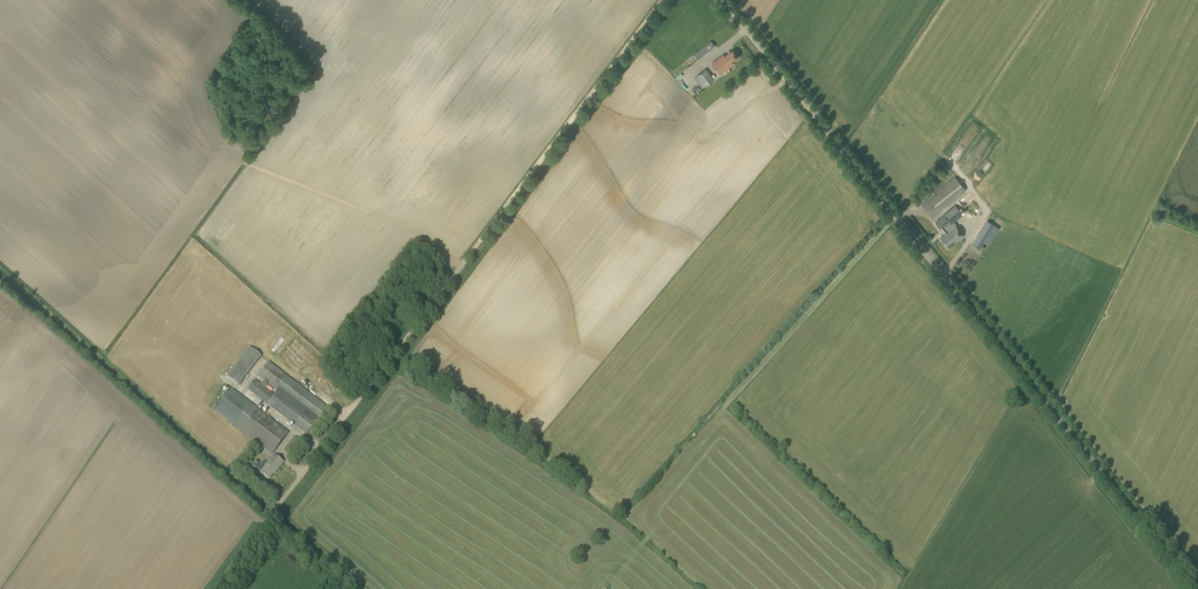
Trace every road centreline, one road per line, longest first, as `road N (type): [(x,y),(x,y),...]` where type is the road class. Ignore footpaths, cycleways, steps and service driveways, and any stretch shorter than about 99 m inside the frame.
road 1 (unclassified): [(1192,588),(720,0)]
road 2 (track): [(339,427),(666,0)]
road 3 (unclassified): [(211,588),(339,427)]

